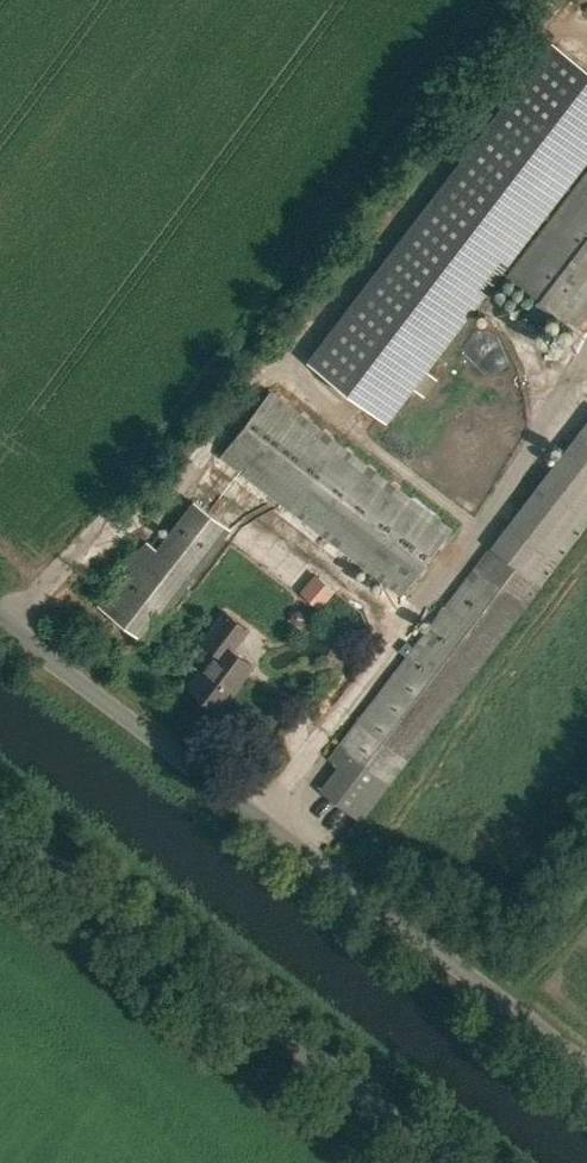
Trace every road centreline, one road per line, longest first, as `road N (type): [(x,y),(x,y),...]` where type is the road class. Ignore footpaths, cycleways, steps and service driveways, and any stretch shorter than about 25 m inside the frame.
road 1 (unclassified): [(586,1064),(0,621)]
road 2 (tertiary): [(450,1162),(0,820)]

